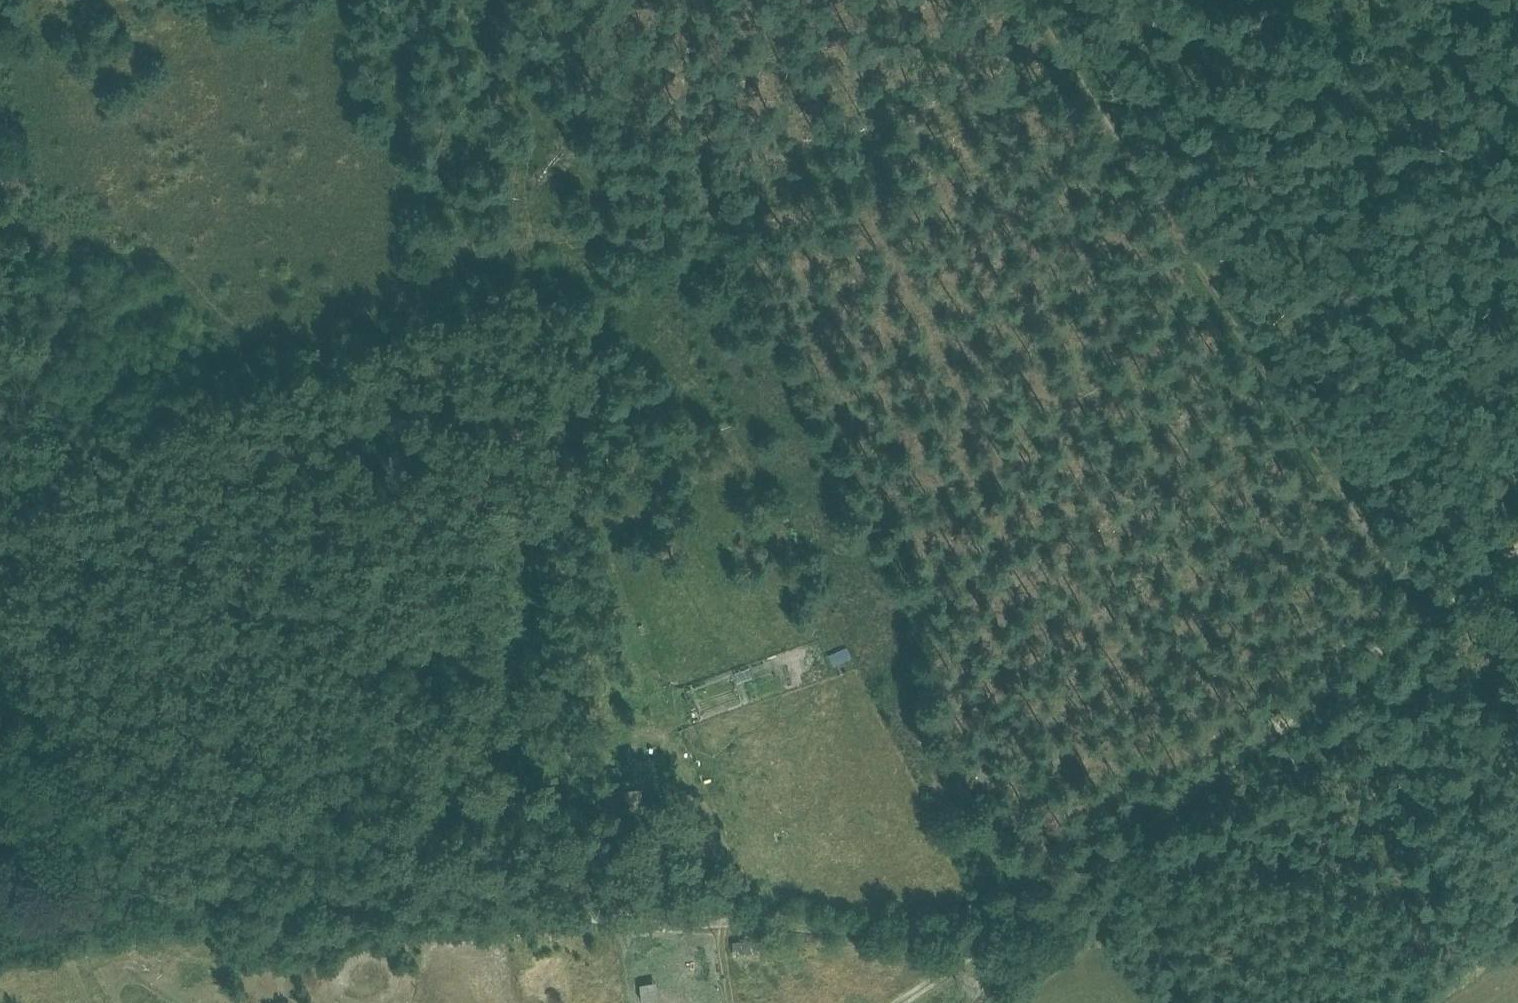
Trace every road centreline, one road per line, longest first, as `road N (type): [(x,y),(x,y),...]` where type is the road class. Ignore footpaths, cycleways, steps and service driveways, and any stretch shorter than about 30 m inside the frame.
road 1 (track): [(154,885),(990,945)]
road 2 (track): [(0,873),(154,885)]

